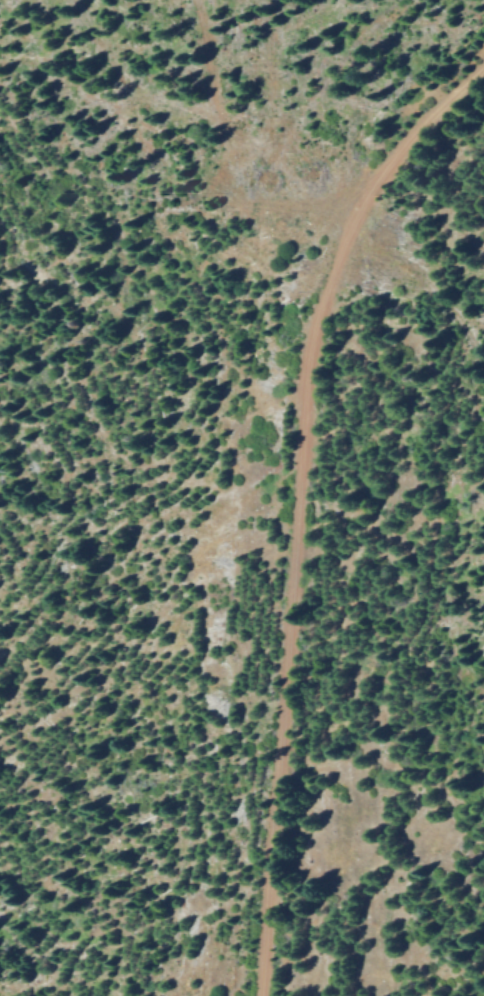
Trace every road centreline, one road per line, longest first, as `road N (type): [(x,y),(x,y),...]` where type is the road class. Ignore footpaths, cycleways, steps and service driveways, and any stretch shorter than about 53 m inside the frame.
road 1 (track): [(259,995),(309,329),(391,150),(483,71)]
road 2 (track): [(347,995),(352,915),(396,861),(405,676),(458,350),(483,321)]

